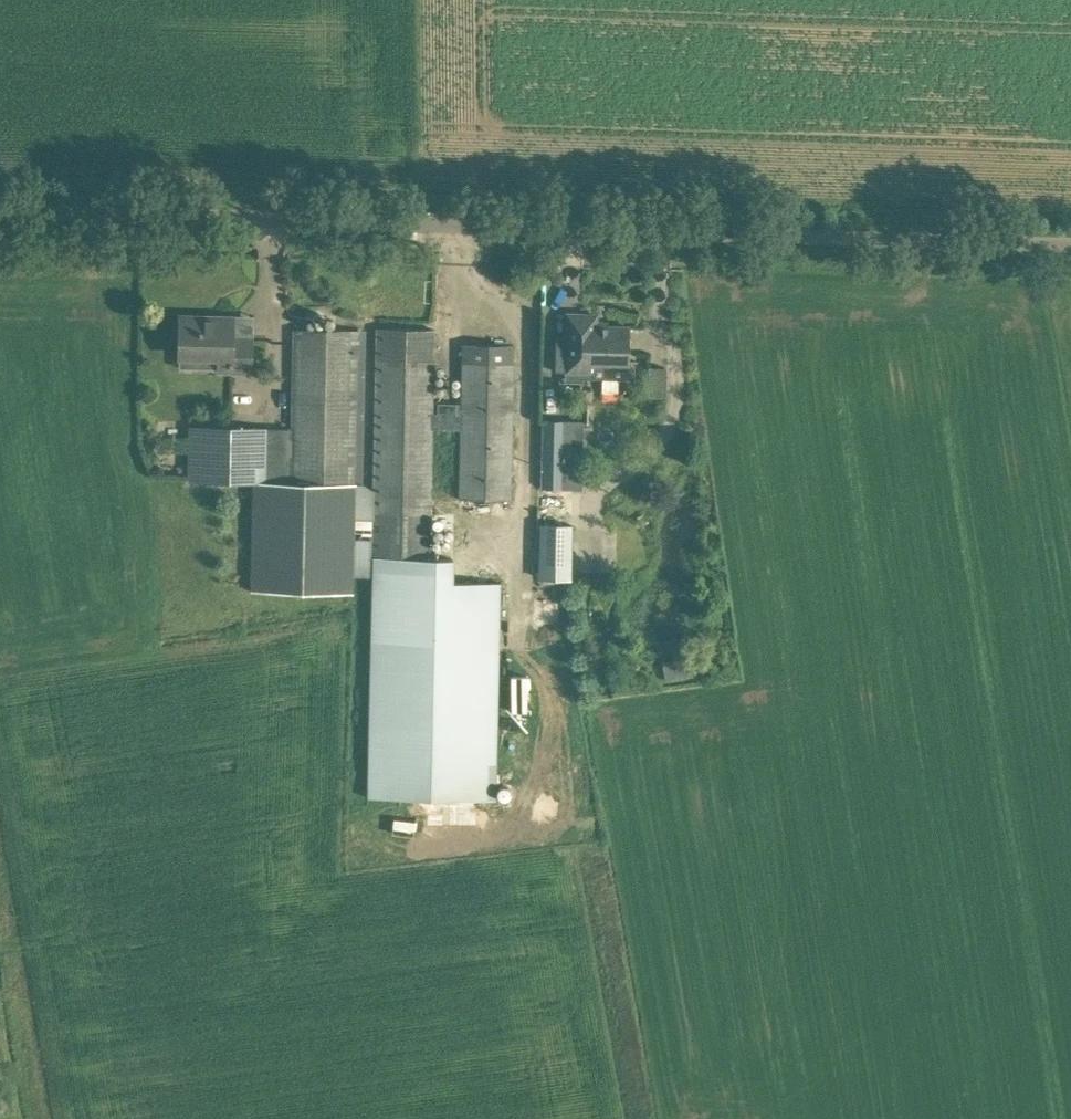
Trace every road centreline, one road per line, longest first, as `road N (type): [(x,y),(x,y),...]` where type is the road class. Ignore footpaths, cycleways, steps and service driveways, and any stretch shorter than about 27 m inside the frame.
road 1 (unclassified): [(1070,257),(0,217)]

